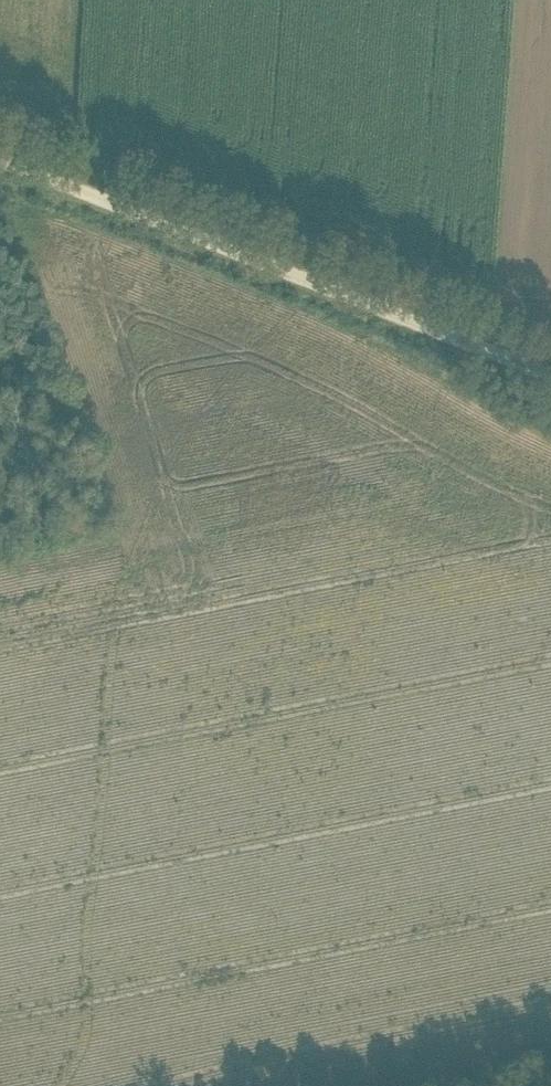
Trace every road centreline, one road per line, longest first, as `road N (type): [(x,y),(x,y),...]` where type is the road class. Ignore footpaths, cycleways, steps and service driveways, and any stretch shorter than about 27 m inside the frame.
road 1 (unclassified): [(550,376),(0,160)]

